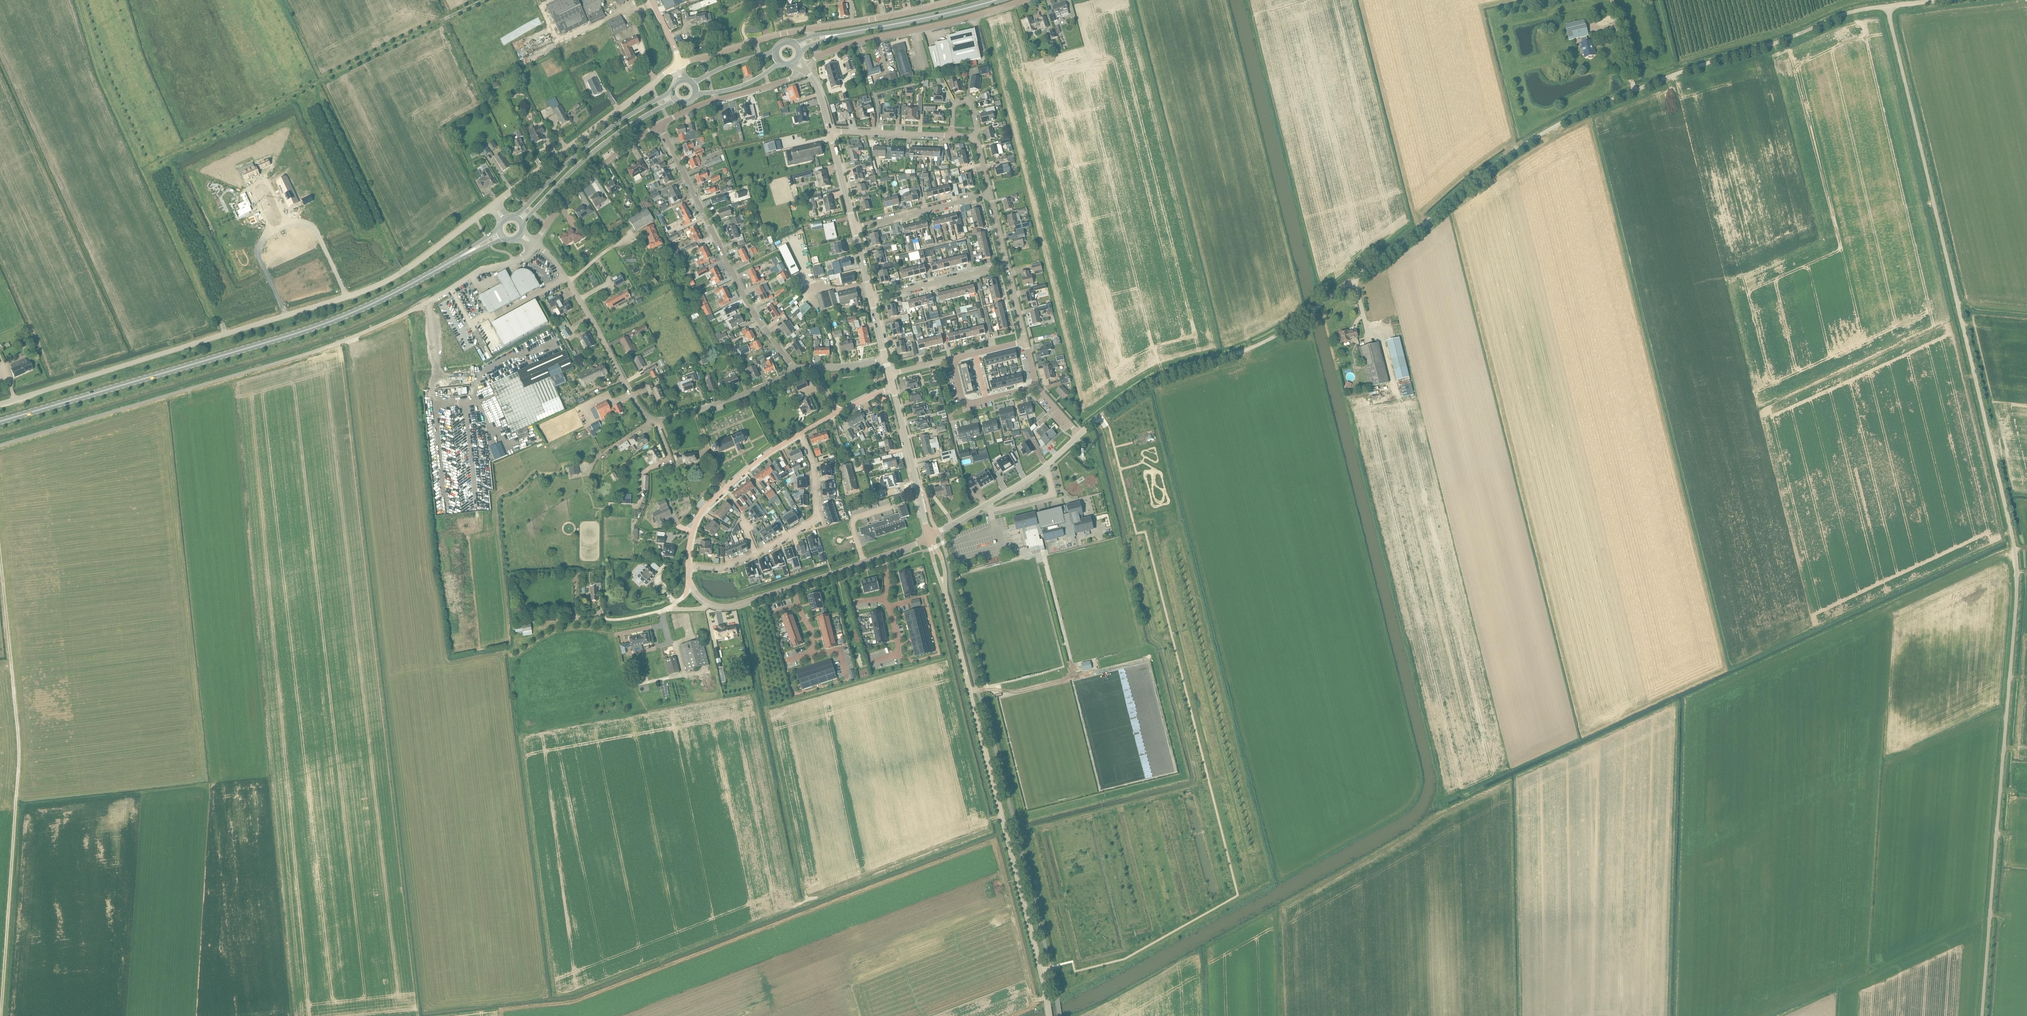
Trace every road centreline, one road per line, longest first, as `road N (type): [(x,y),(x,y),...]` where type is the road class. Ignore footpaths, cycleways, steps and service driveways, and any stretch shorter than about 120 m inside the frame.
road 1 (unclassified): [(1983,1015),(2016,561),(1887,6)]
road 2 (unclassified): [(1302,319),(1493,166),(1569,119),(1682,71),(1887,6)]
road 3 (unclassified): [(0,449),(344,342),(478,271),(524,258),(536,243)]
road 4 (unclassified): [(0,403),(353,295),(404,272),(493,204)]
road 5 (primary): [(0,421),(342,317),(439,269)]
road 6 (unclassified): [(793,369),(694,411),(653,419),(536,243)]
road 7 (tertiary): [(1049,1015),(970,692)]
road 8 (unclassified): [(678,64),(780,33),(954,0)]
road 9 (residential): [(793,369),(746,301),(660,124)]
road 10 (track): [(1080,435),(1147,383),(1232,356),(1302,319)]
road 11 (residential): [(929,538),(1043,468),(1080,435),(1036,387)]
road 12 (unclassified): [(803,72),(847,44),(1029,0)]
road 13 (unclassified): [(493,204),(678,64)]
road 14 (primary): [(671,91),(597,137),(513,217)]
road 15 (primary): [(522,226),(602,145),(677,102)]
road 16 (residential): [(688,566),(703,509),(800,434)]
road 17 (unclassified): [(536,243),(591,174),(660,124)]
road 18 (residential): [(800,434),(814,468),(816,517),(756,554)]
road 19 (tertiary): [(929,538),(893,388)]
road 20 (unclassified): [(660,124),(803,72)]
road 21 (primary): [(849,32),(996,0)]
road 22 (residential): [(871,298),(1007,265)]
road 23 (residential): [(855,228),(990,194)]
road 24 (residential): [(952,136),(830,131)]

